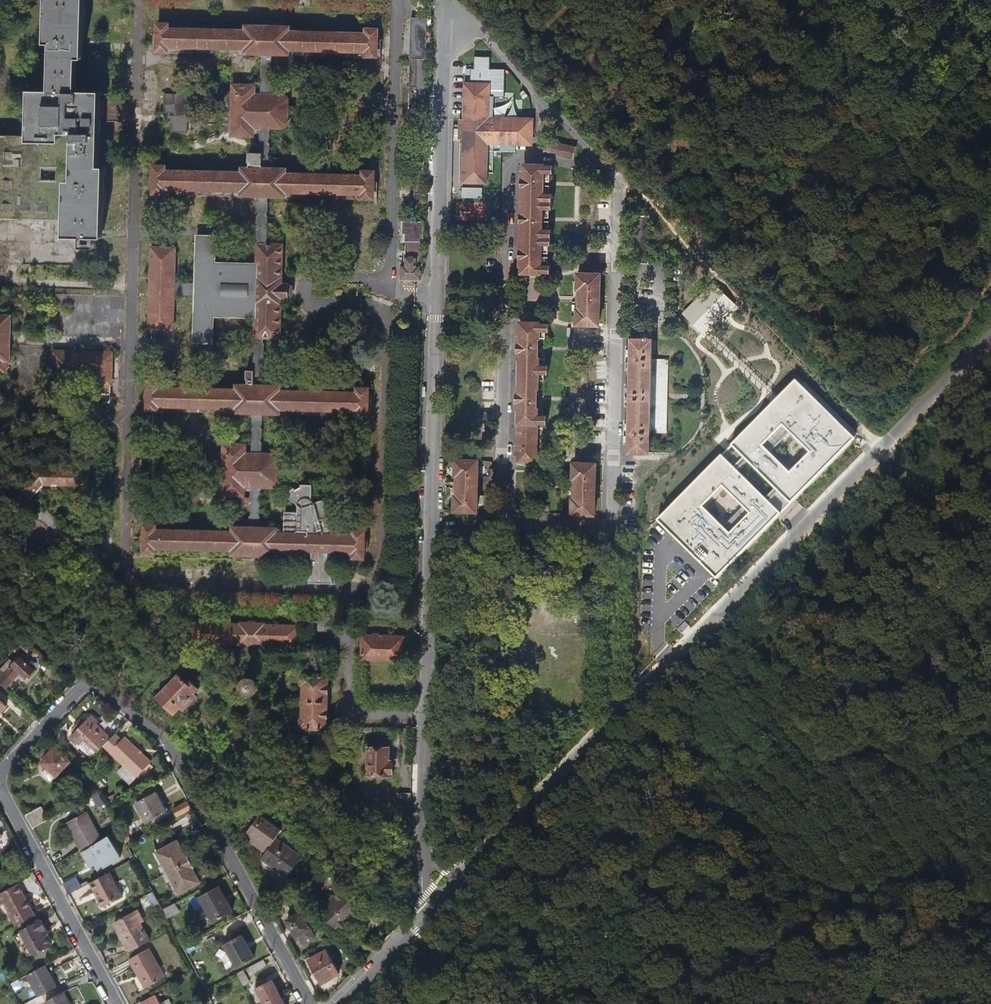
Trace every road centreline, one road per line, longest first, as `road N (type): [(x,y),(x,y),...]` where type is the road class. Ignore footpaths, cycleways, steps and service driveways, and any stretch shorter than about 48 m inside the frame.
road 1 (residential): [(442,0),(419,922)]
road 2 (track): [(406,870),(0,483)]
road 3 (residential): [(539,99),(542,143),(508,169),(501,523),(615,524)]
road 4 (residential): [(614,721),(879,450)]
road 5 (track): [(621,182),(879,450)]
road 6 (residential): [(621,182),(615,524)]
road 7 (residential): [(419,922),(183,751)]
road 8 (residential): [(312,1003),(191,783),(183,751)]
road 9 (residential): [(419,922),(614,721)]
road 10 (residential): [(183,751),(86,681),(0,774)]
road 11 (residential): [(117,1003),(0,794)]
road 12 (unclassified): [(615,524),(614,721)]
road 13 (unclassified): [(879,450),(990,338)]
road 14 (unclassified): [(447,0),(539,99)]

